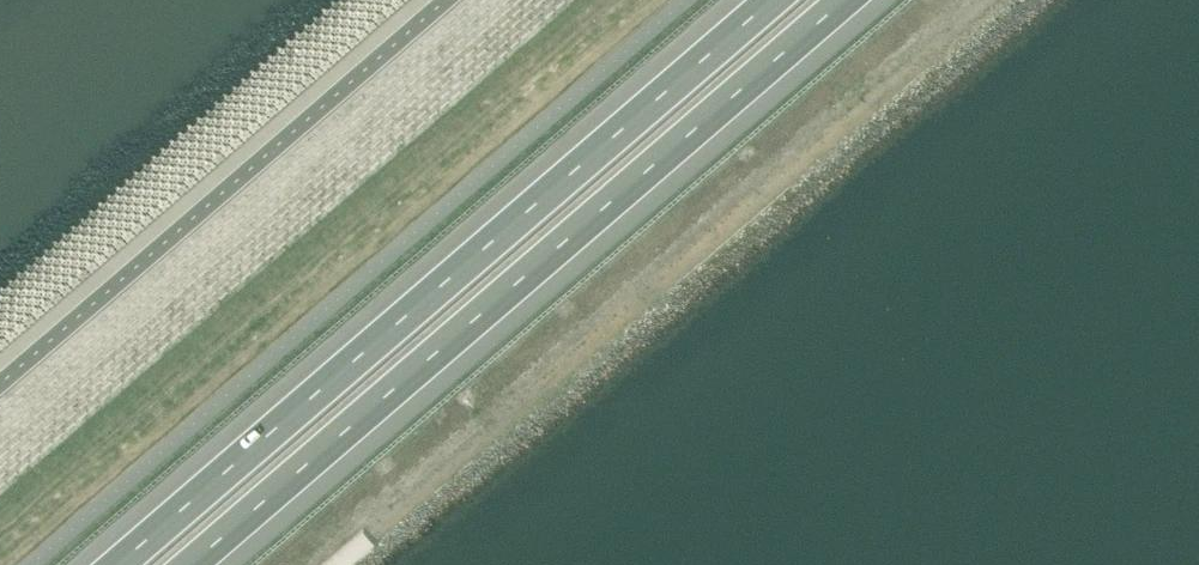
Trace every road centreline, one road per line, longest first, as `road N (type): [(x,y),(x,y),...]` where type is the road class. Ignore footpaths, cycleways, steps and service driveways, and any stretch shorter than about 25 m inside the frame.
road 1 (motorway): [(192,564),(846,0)]
road 2 (motorway): [(765,0),(111,564)]

